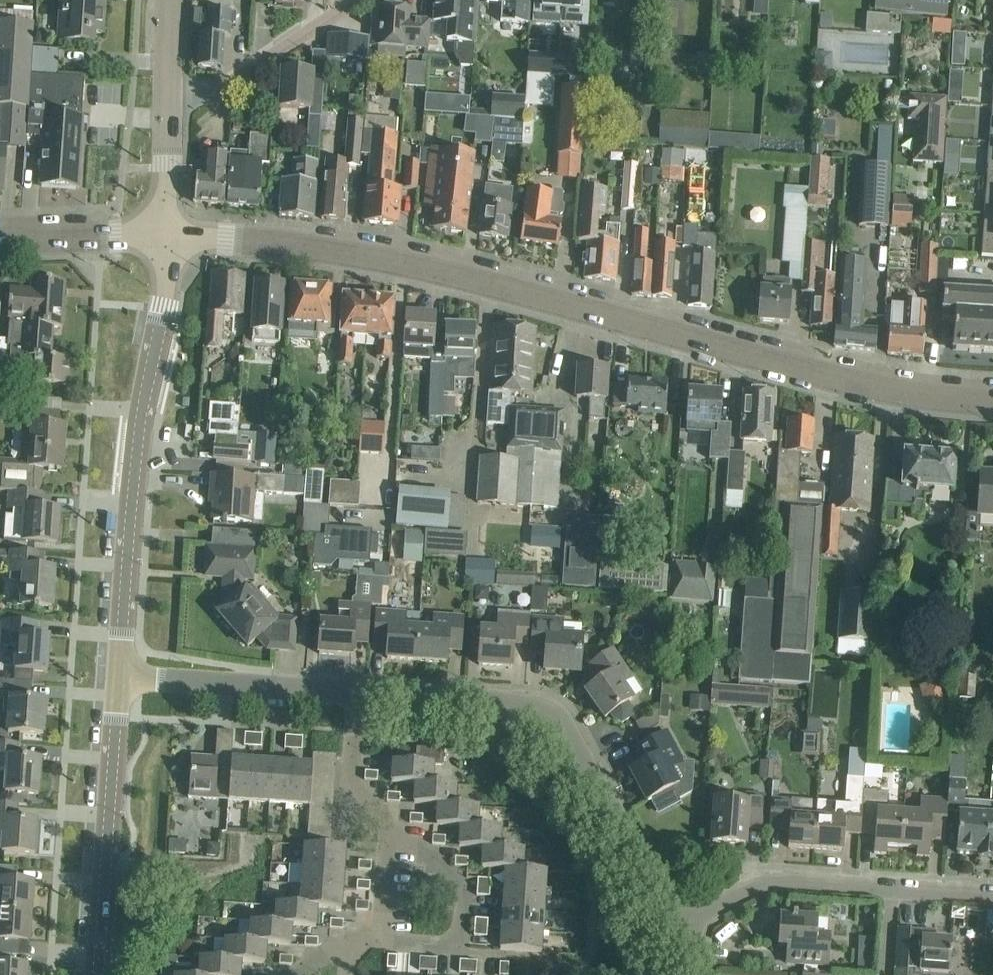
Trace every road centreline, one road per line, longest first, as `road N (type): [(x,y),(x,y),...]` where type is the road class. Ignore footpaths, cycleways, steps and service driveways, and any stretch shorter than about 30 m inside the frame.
road 1 (tertiary): [(992,401),(857,382),(399,262),(285,243),(166,239)]
road 2 (residential): [(674,931),(566,727),(548,710),(356,692)]
road 3 (tertiary): [(119,677),(133,480),(165,297),(166,239)]
road 4 (tertiary): [(98,974),(119,677)]
road 5 (residential): [(356,692),(119,677)]
road 6 (residential): [(892,887),(760,885),(674,931)]
road 7 (residential): [(379,941),(442,945),(462,927),(464,887),(422,845),(386,842)]
road 8 (unclassified): [(168,98),(217,92),(360,0)]
road 9 (residential): [(386,842),(389,812),(351,779),(356,692)]
road 10 (tertiary): [(0,244),(166,239)]
road 11 (unclassified): [(166,239),(168,98)]

